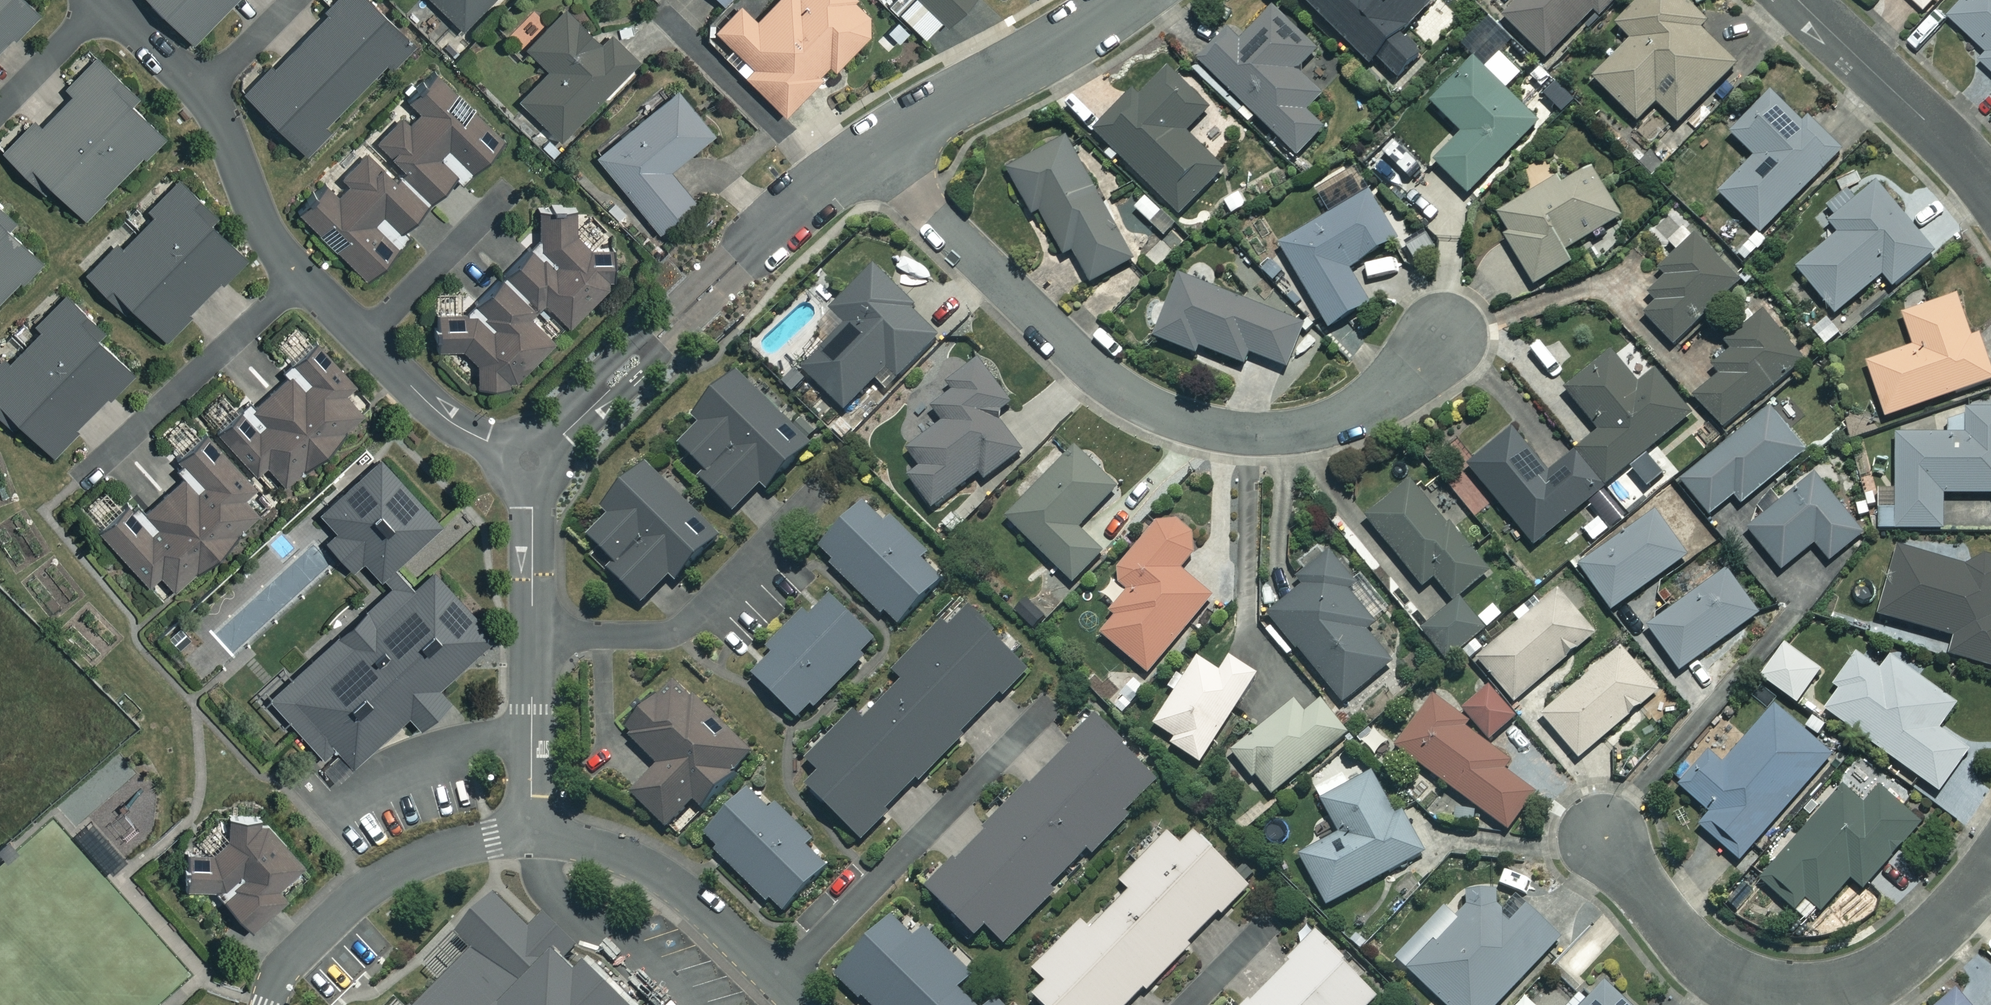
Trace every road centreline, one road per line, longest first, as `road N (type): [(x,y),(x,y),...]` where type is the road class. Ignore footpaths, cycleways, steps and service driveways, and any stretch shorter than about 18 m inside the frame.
road 1 (residential): [(1446,335),(1417,373),(1344,416),(1260,433),(1163,413),(1094,371),(868,150)]
road 2 (residential): [(1990,866),(1905,961),(1870,980),(1795,995),(1752,988),(1695,956),(1600,833)]
road 3 (residential): [(551,445),(769,231),(868,150)]
road 4 (residential): [(868,150),(1123,0)]
road 5 (residential): [(1801,0),(1990,192)]

